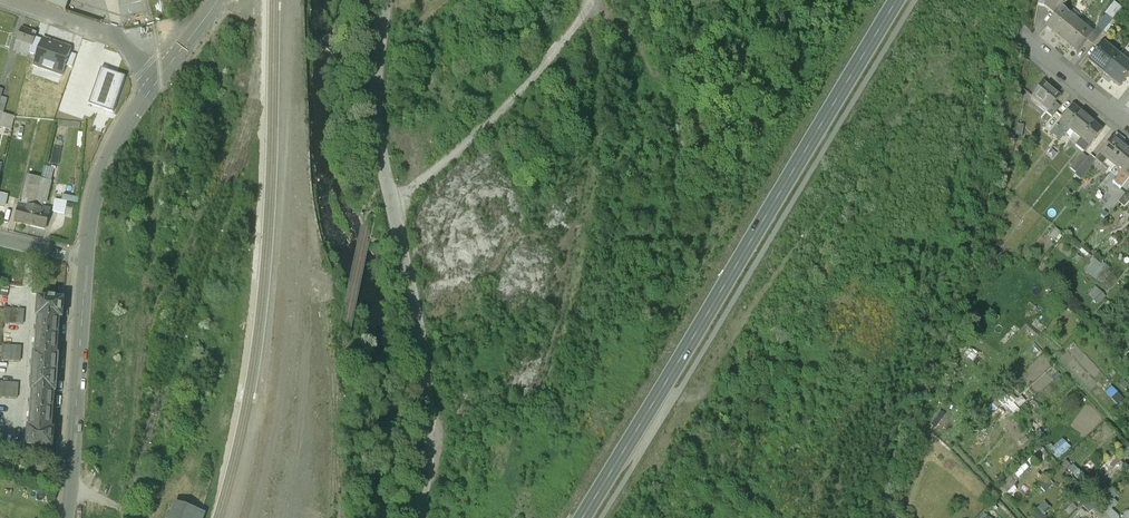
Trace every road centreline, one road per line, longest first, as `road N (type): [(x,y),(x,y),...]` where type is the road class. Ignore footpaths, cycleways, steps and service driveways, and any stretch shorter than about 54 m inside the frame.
road 1 (primary): [(902,0),(585,517)]
road 2 (track): [(667,383),(690,397),(916,90)]
road 3 (secondary): [(63,517),(86,261)]
road 4 (secondary): [(86,261),(109,154),(154,82)]
road 5 (unclassified): [(154,82),(144,59),(97,29),(12,0)]
road 6 (residential): [(1128,129),(1020,41)]

